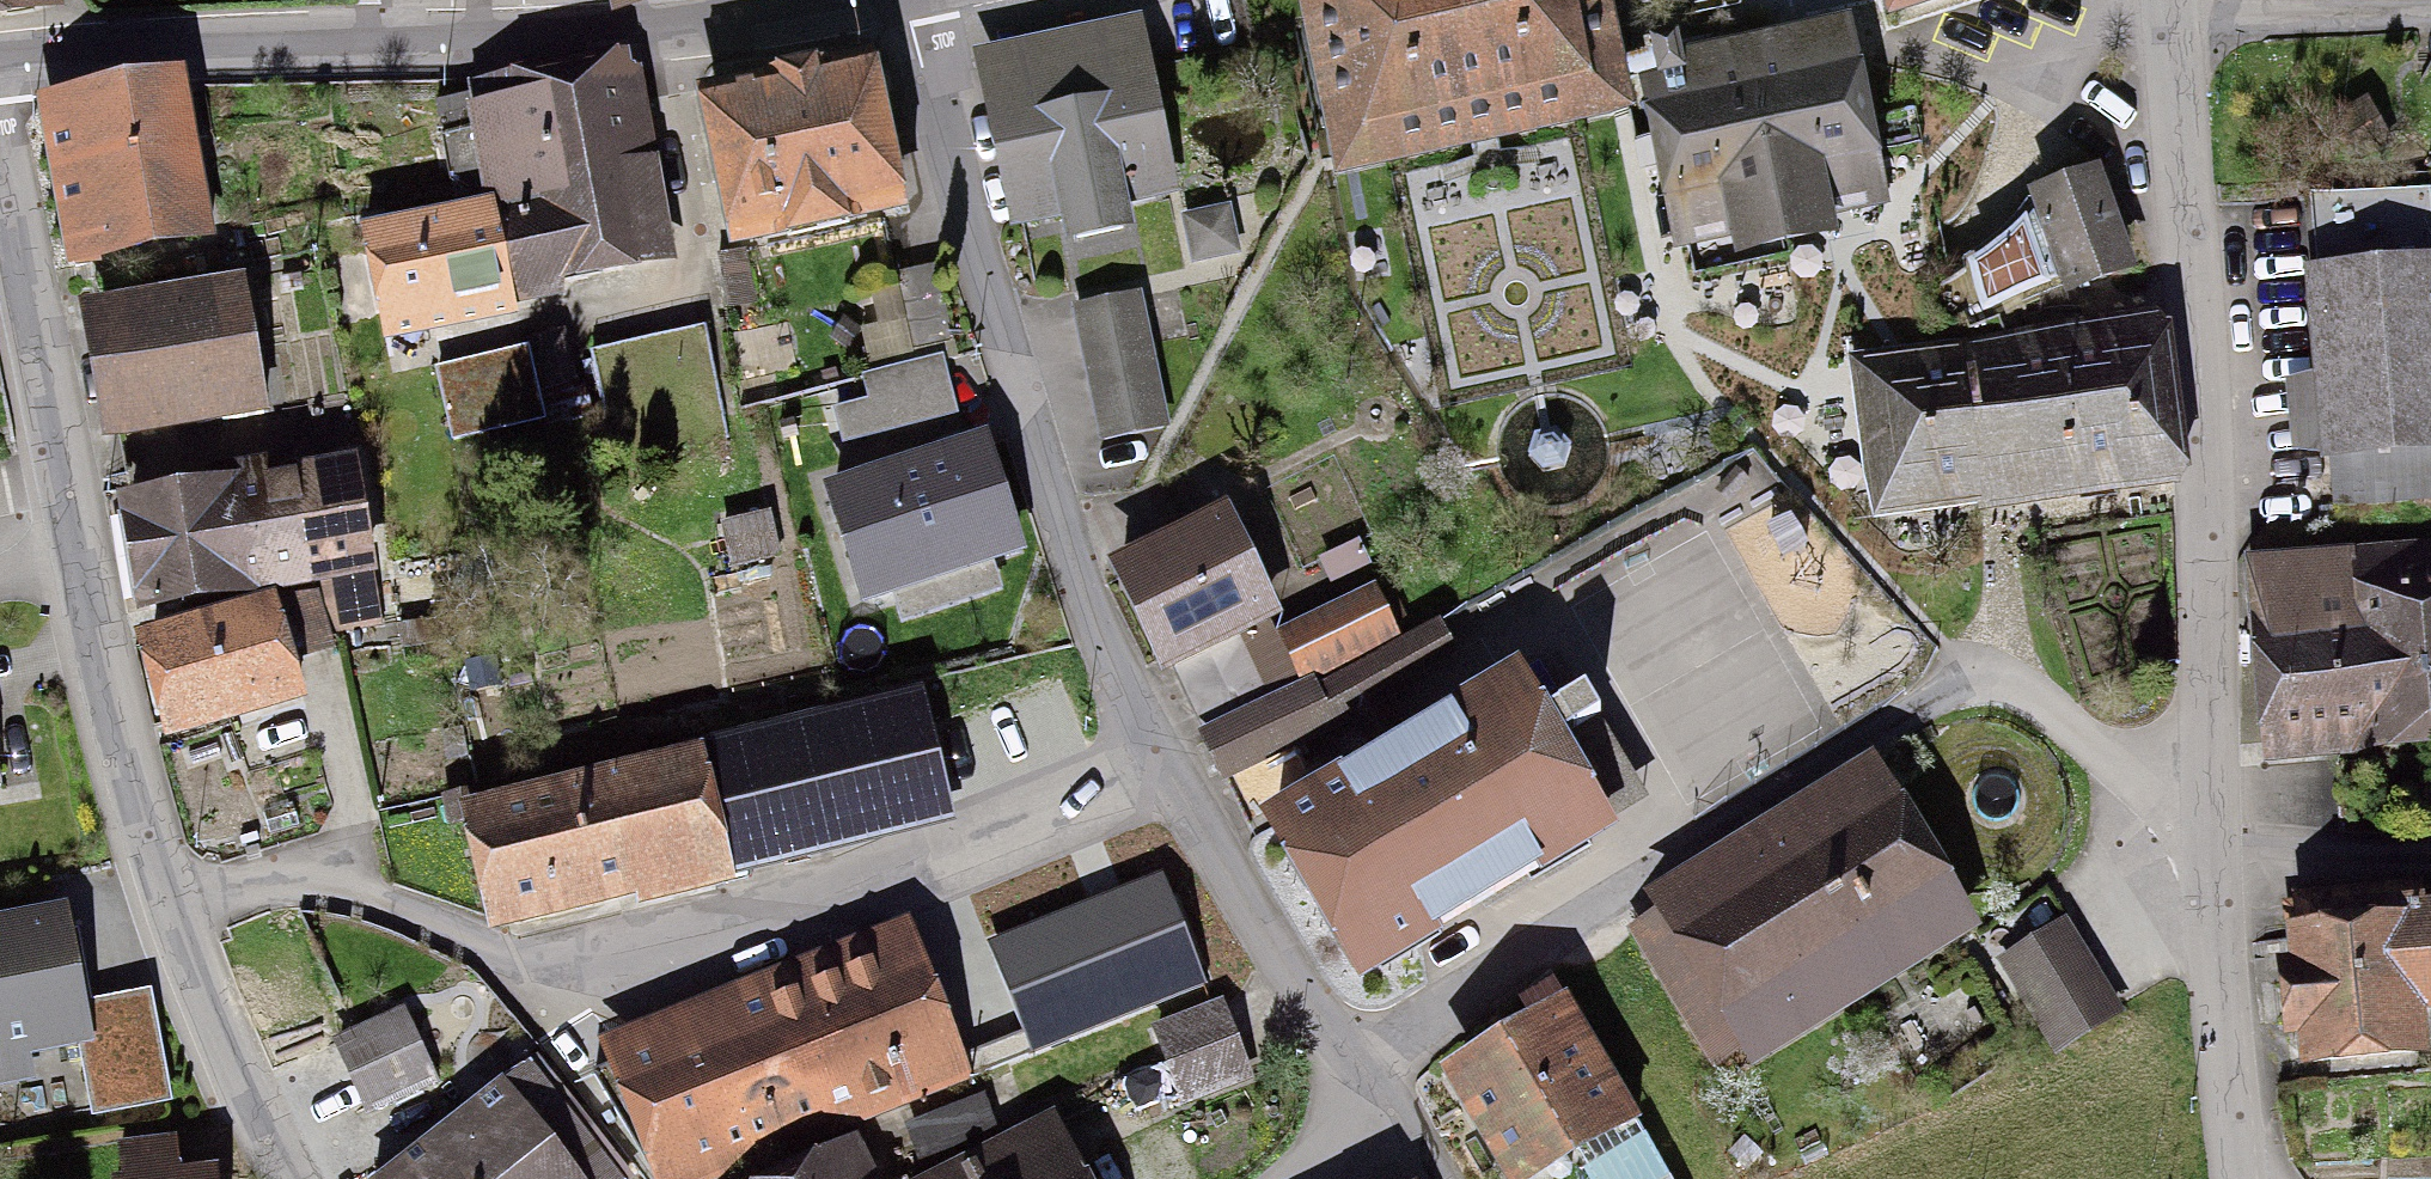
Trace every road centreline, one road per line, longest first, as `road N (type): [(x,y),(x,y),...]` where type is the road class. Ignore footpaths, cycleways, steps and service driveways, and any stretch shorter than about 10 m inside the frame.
road 1 (residential): [(904,0),(953,180),(1108,658),(1290,966),(1440,1178)]
road 2 (residential): [(2243,1172),(2230,1054),(2205,455),(2168,17)]
road 3 (residential): [(0,182),(134,790),(196,979),(285,1178)]
road 4 (unclassified): [(844,0),(589,34),(306,41),(0,62)]
road 5 (residential): [(2168,17),(2430,10)]

